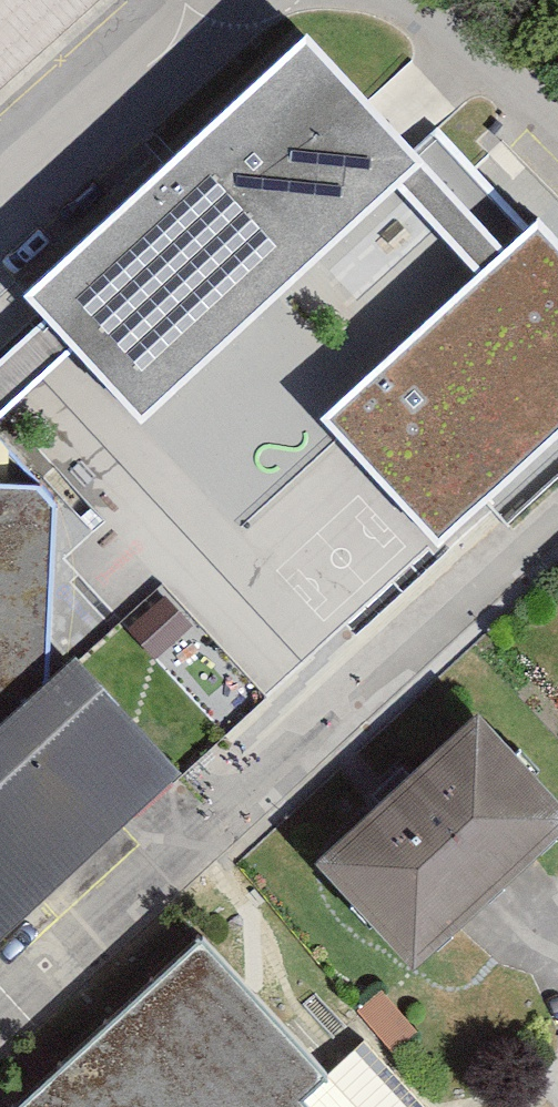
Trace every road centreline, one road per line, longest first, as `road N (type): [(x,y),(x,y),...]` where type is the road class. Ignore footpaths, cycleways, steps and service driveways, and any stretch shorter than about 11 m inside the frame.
road 1 (residential): [(557,534),(226,875)]
road 2 (residential): [(0,160),(175,0)]
road 3 (residential): [(369,0),(557,136)]
road 4 (residential): [(0,1077),(171,928)]

